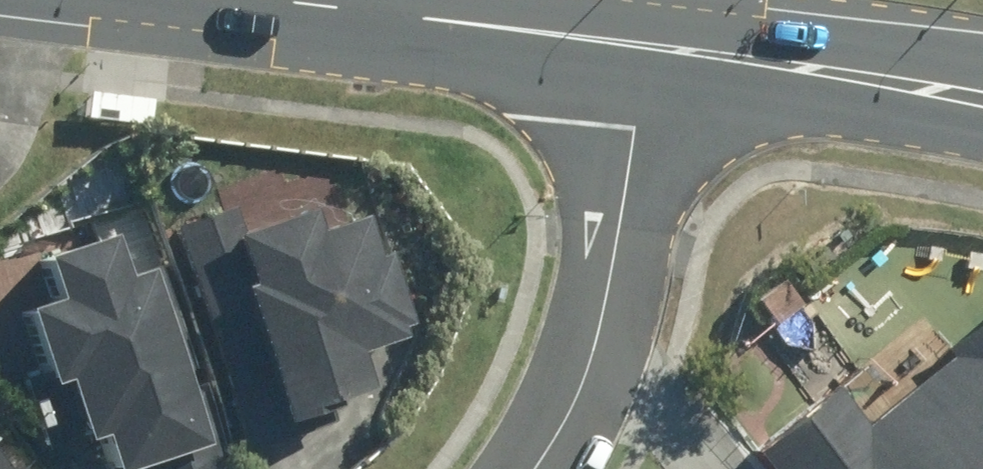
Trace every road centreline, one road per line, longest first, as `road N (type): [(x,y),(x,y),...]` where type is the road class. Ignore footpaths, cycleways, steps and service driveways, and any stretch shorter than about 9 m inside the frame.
road 1 (residential): [(647,47),(594,330),(576,396),(540,468)]
road 2 (secondary): [(647,47),(263,0)]
road 3 (secondary): [(942,87),(647,47)]
road 4 (track): [(30,0),(0,154)]

